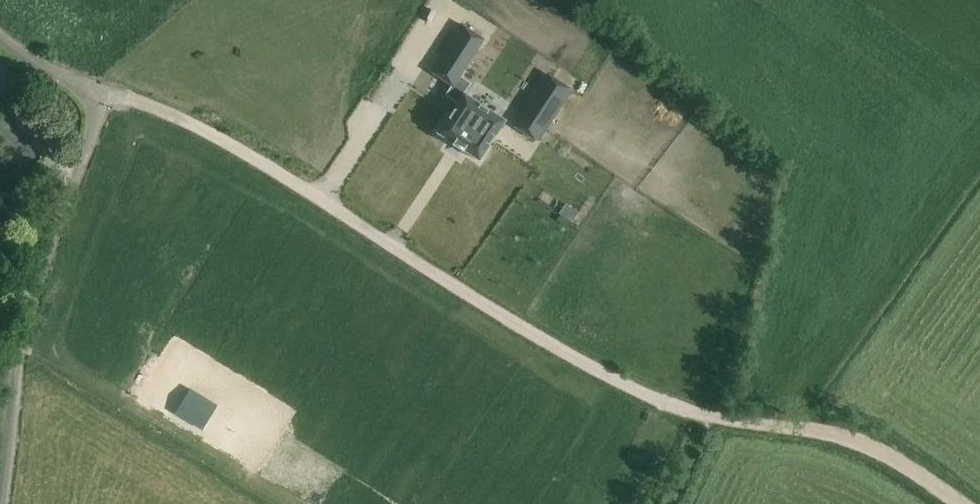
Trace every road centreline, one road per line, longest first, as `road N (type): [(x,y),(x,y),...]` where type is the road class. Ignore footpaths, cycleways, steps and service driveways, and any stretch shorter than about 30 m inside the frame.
road 1 (track): [(710,416),(606,376),(182,117),(93,96)]
road 2 (unclassified): [(2,503),(33,293),(95,105),(93,96),(0,39)]
road 3 (track): [(965,503),(867,446),(710,416)]

